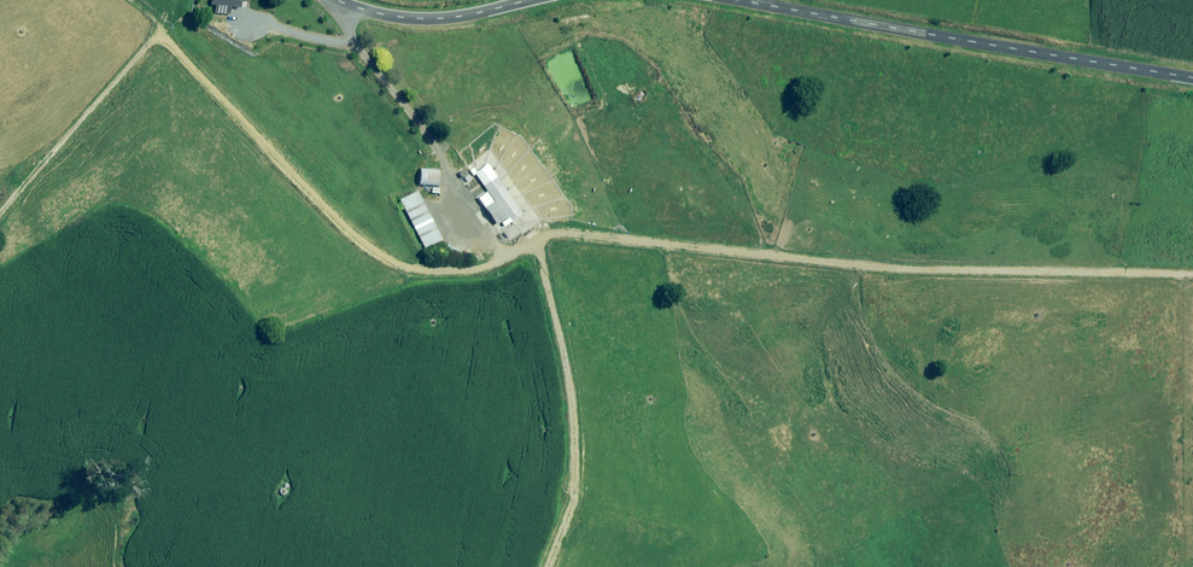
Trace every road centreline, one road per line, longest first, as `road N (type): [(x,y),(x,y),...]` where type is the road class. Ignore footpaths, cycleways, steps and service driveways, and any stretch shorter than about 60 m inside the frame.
road 1 (track): [(1192,279),(914,270),(554,233),(462,270),(406,268),(342,222),(161,34),(0,209)]
road 2 (unclassified): [(1192,77),(743,0)]
road 3 (unclassified): [(522,0),(433,14),(375,12),(344,0)]

